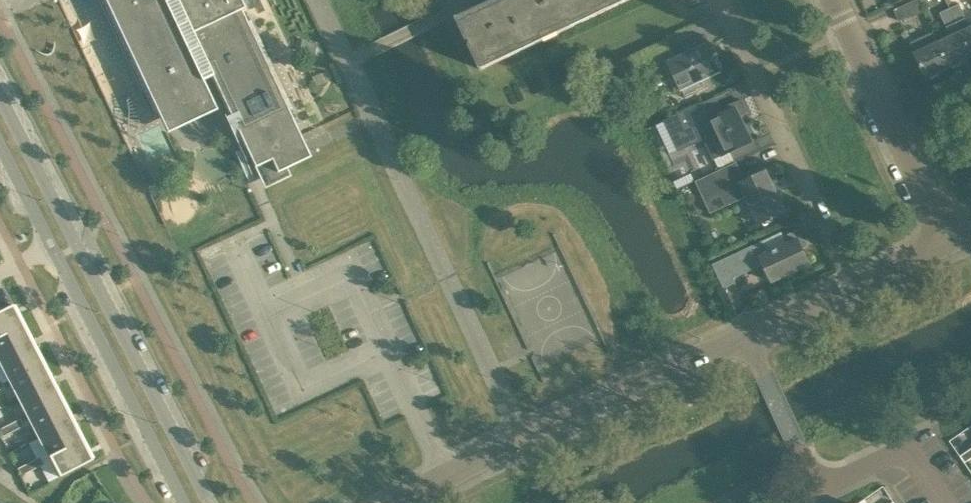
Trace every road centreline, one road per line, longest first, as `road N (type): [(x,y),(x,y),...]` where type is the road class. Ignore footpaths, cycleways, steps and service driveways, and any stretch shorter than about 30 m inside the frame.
road 1 (tertiary): [(209,502),(0,101)]
road 2 (tertiary): [(0,153),(180,502)]
road 3 (residential): [(398,502),(748,333)]
road 4 (residential): [(942,502),(915,463),(896,456),(834,480),(811,472),(748,333)]
road 5 (residential): [(945,242),(828,0)]
road 6 (residential): [(826,237),(716,0)]
road 7 (residential): [(748,333),(945,242)]

